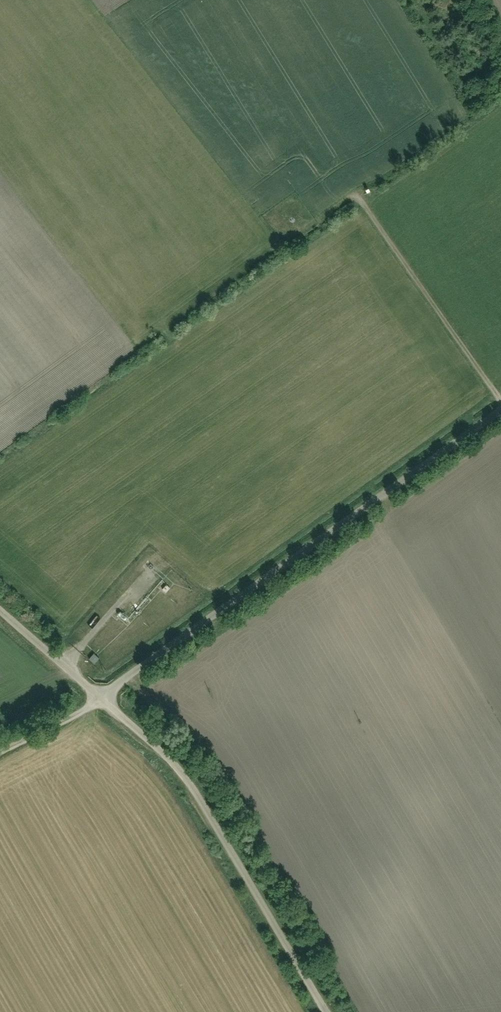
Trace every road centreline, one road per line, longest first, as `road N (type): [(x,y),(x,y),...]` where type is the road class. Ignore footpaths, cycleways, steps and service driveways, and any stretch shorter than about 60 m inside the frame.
road 1 (residential): [(102,700),(500,410)]
road 2 (residential): [(102,700),(184,780),(327,1011)]
road 3 (track): [(500,405),(354,191)]
road 4 (residential): [(0,611),(102,700)]

